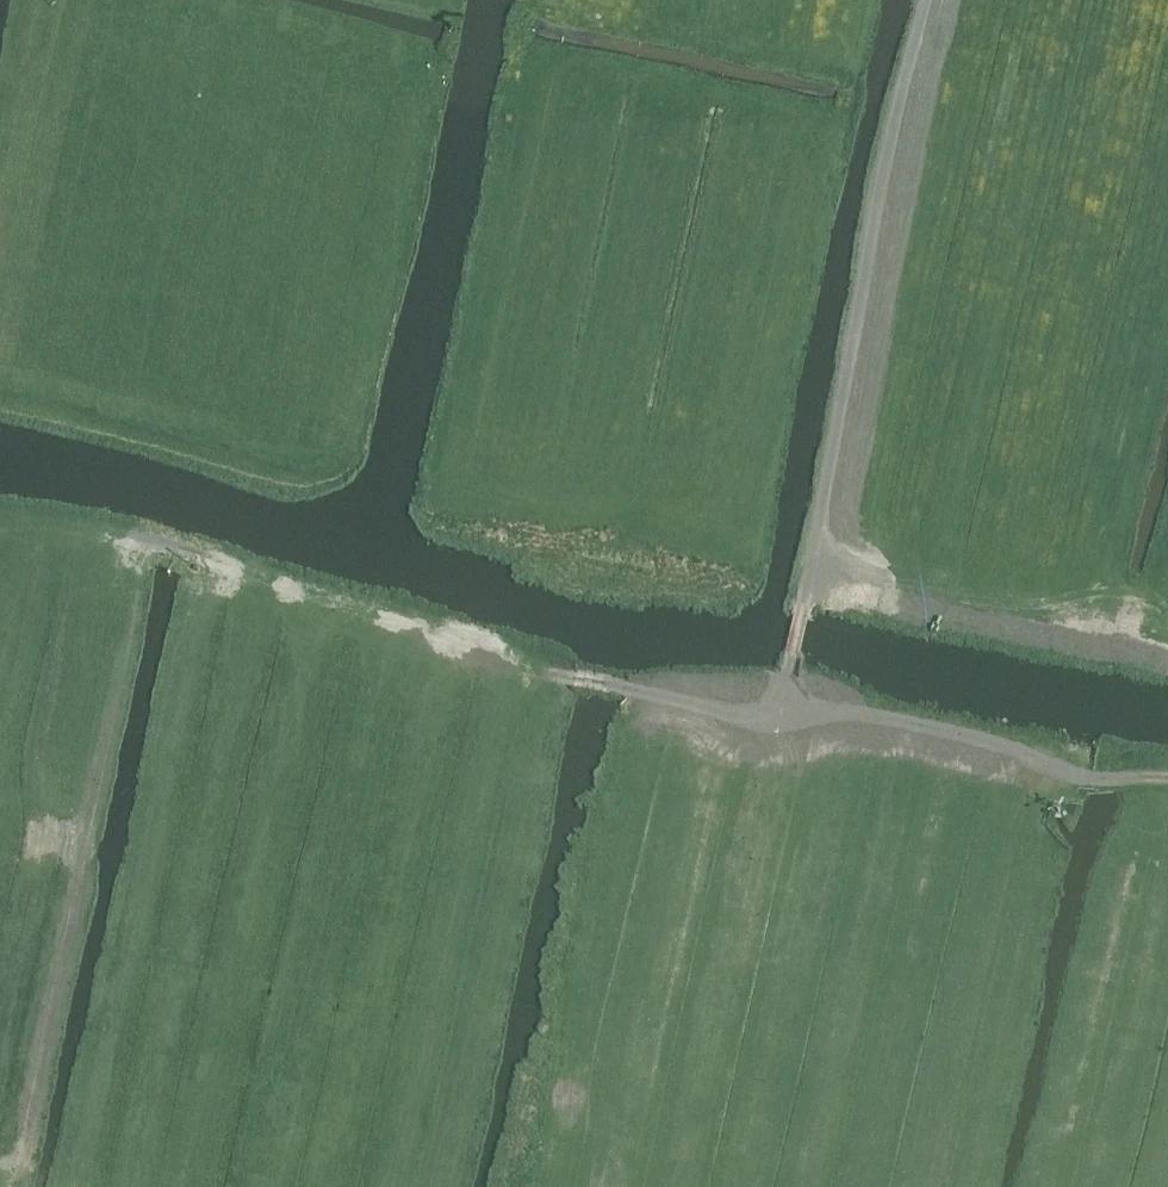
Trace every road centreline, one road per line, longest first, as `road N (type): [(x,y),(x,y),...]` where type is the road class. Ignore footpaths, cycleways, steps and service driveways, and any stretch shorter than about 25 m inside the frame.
road 1 (track): [(152,541),(567,677),(750,714),(785,705),(870,236),(926,0)]
road 2 (track): [(785,705),(1012,746),(1097,779),(1167,778)]

